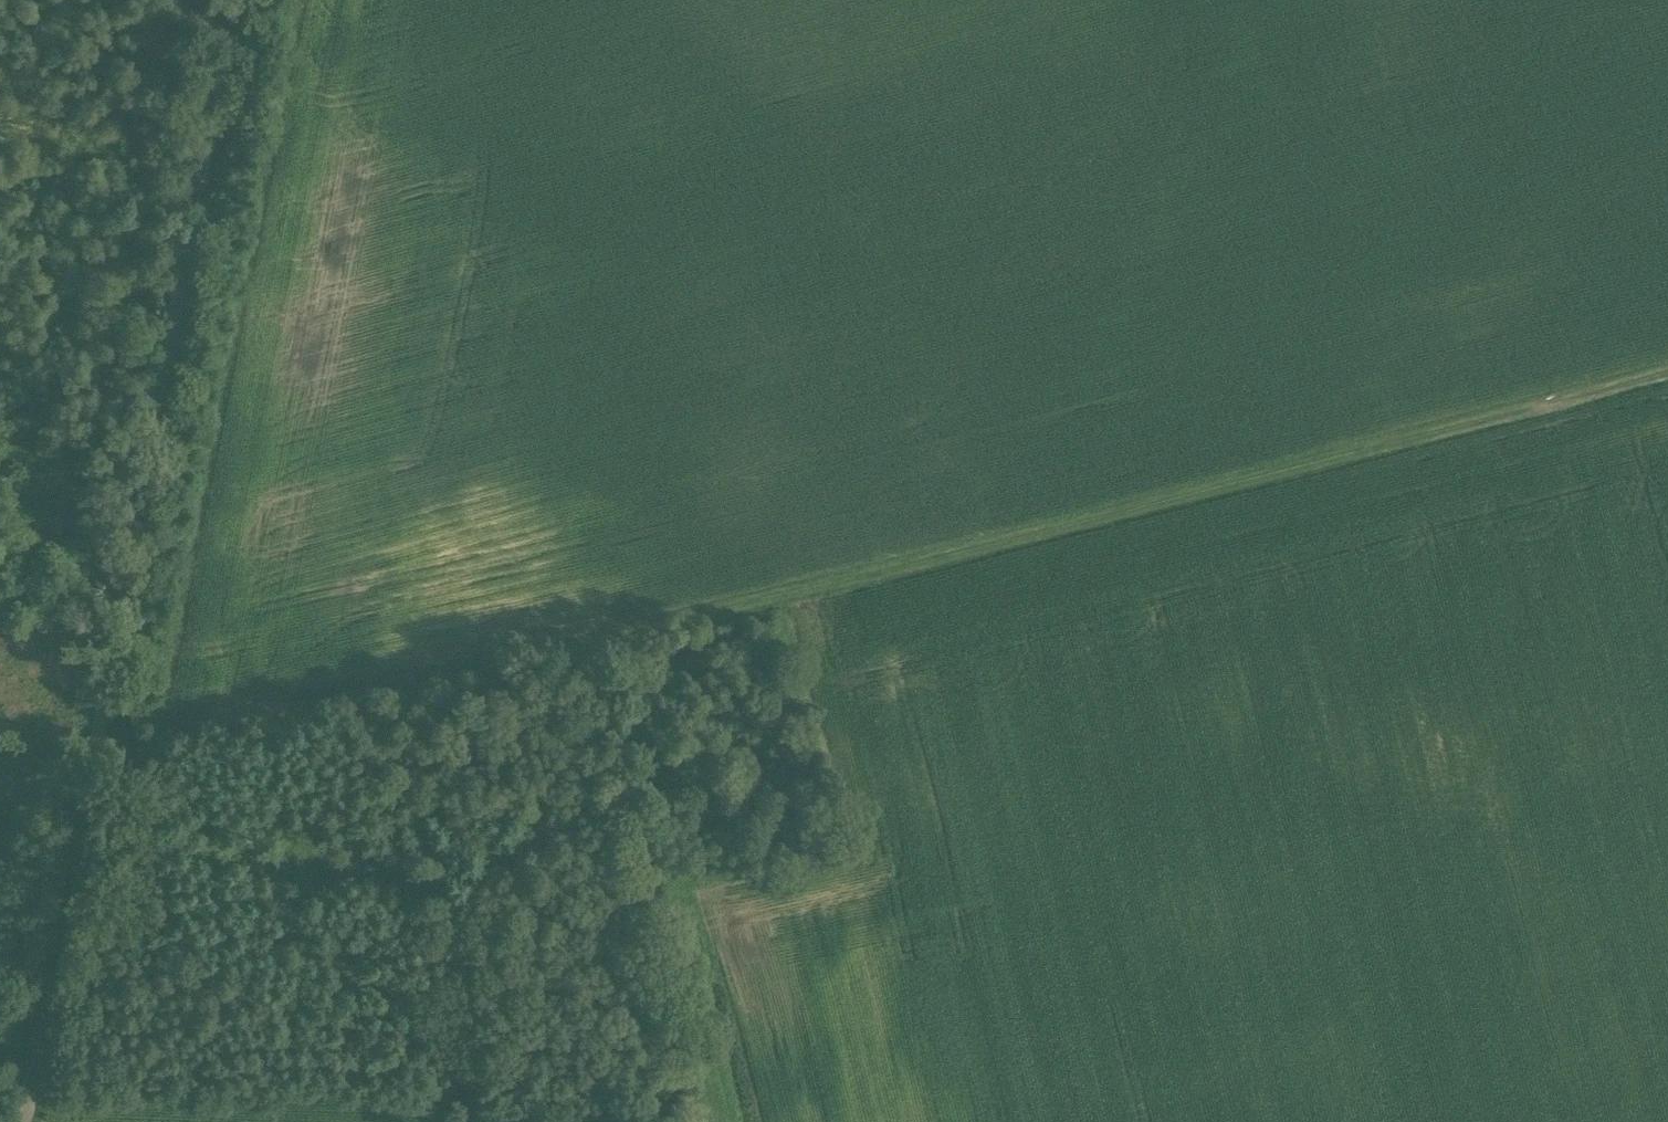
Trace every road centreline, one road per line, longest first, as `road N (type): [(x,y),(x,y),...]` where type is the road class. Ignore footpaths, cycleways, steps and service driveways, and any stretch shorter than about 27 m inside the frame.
road 1 (unclassified): [(28,1121),(259,0)]

